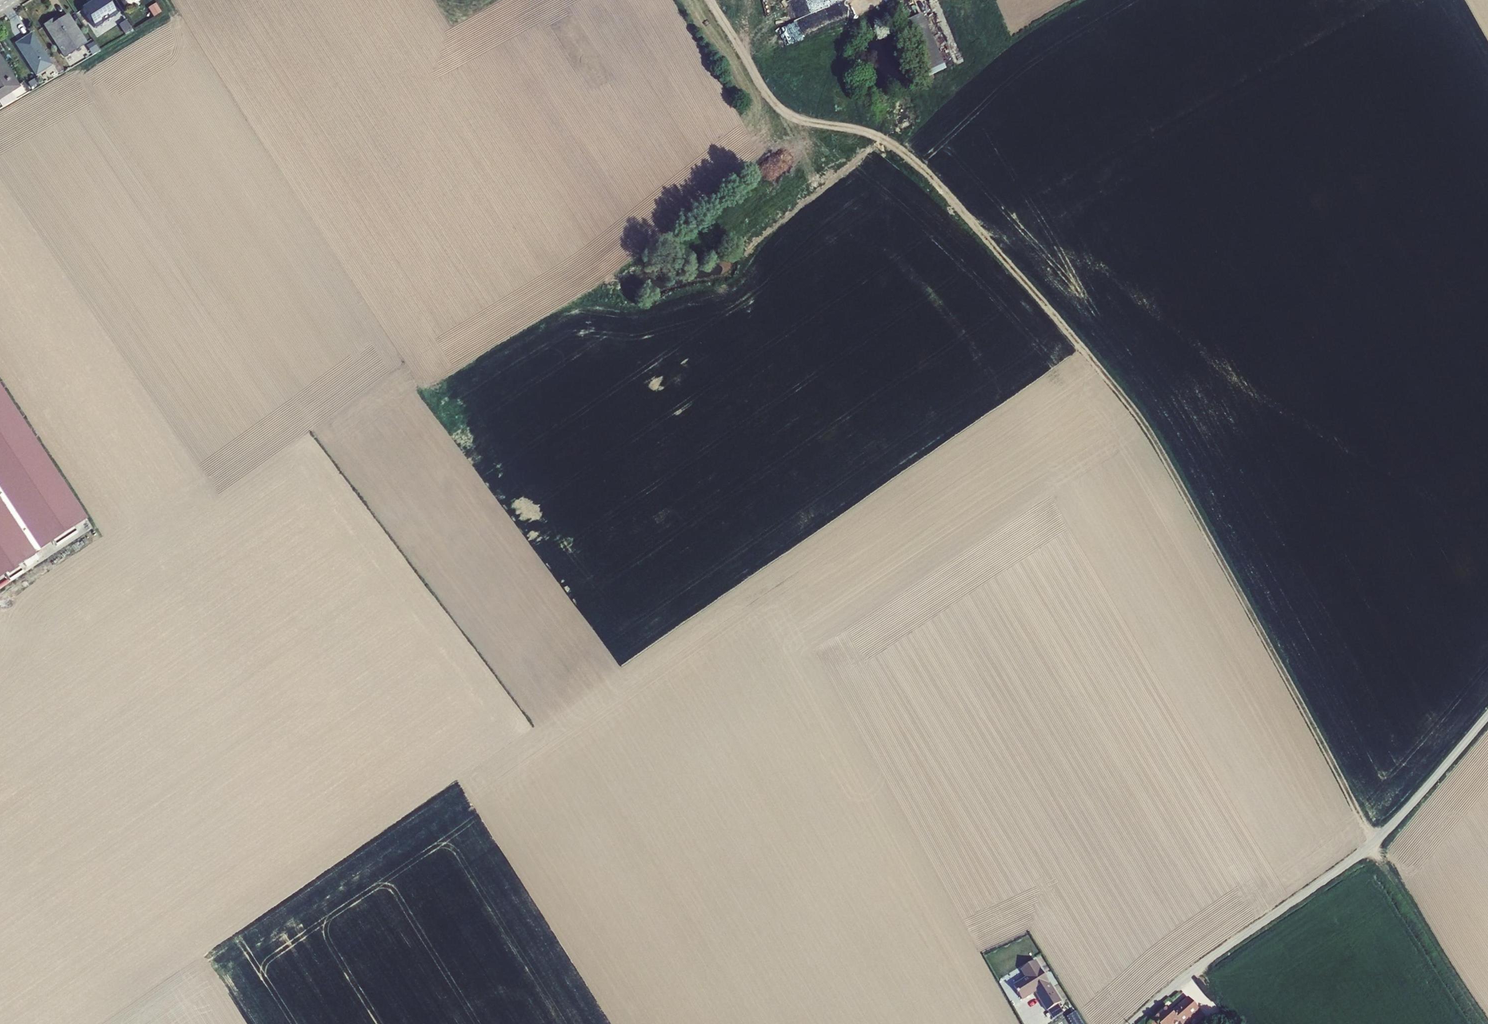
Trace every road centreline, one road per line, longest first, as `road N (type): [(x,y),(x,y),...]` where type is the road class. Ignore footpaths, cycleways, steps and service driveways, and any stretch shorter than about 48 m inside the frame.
road 1 (track): [(1374,842),(1143,421),(920,165),(871,134),(785,110),(711,0)]
road 2 (unclassified): [(1133,1023),(1206,960),(1357,857),(1487,715)]

